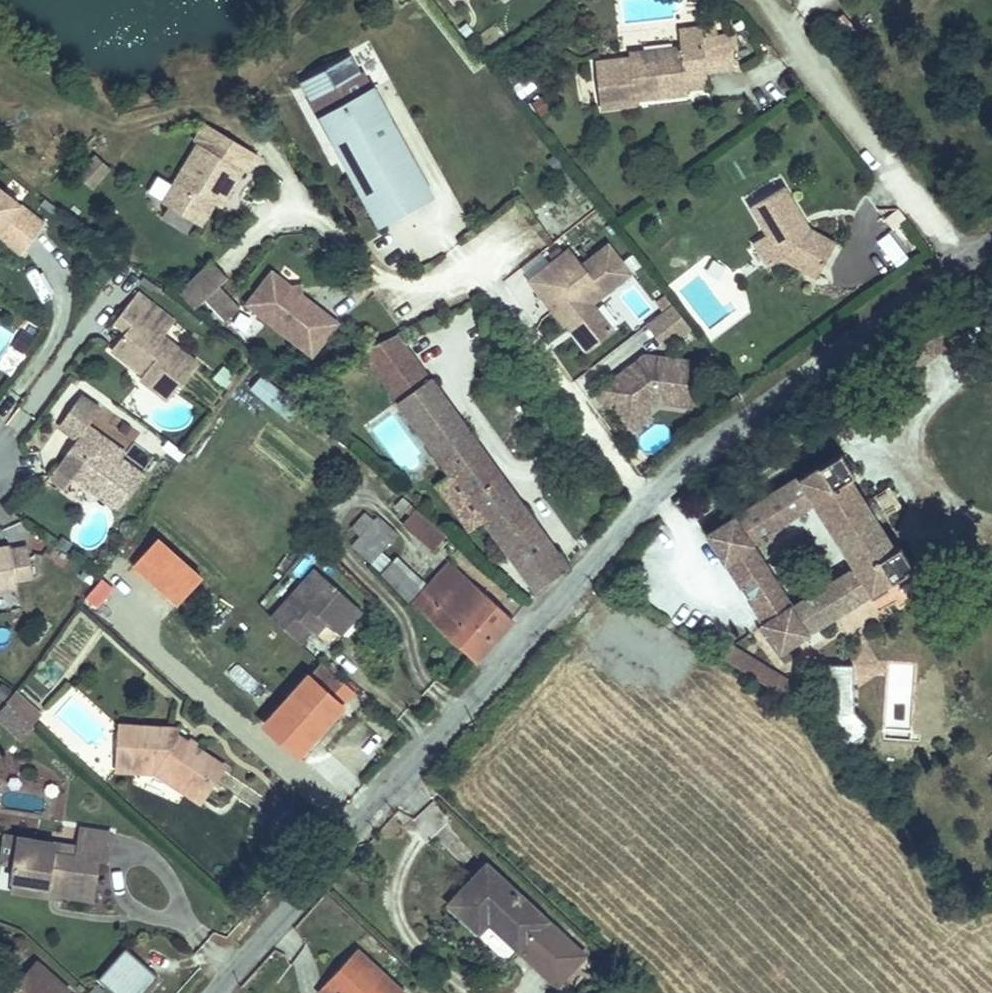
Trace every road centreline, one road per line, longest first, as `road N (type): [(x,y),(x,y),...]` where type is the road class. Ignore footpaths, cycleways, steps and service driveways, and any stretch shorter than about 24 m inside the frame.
road 1 (residential): [(216,992),(643,510),(966,264)]
road 2 (residential): [(767,0),(966,264)]

